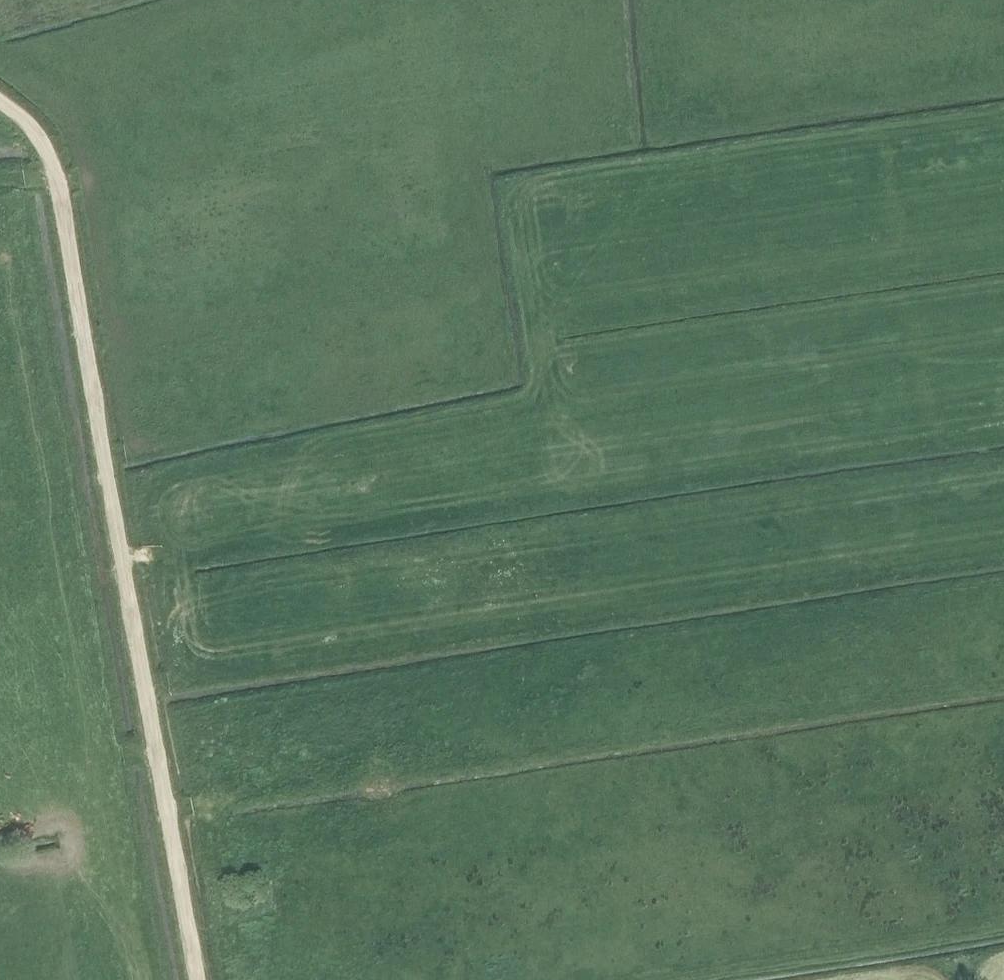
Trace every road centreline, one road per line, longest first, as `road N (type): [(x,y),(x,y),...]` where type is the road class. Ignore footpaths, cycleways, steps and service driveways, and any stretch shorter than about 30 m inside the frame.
road 1 (track): [(0,100),(45,146),(54,176),(195,979)]
road 2 (track): [(1003,929),(694,979)]

